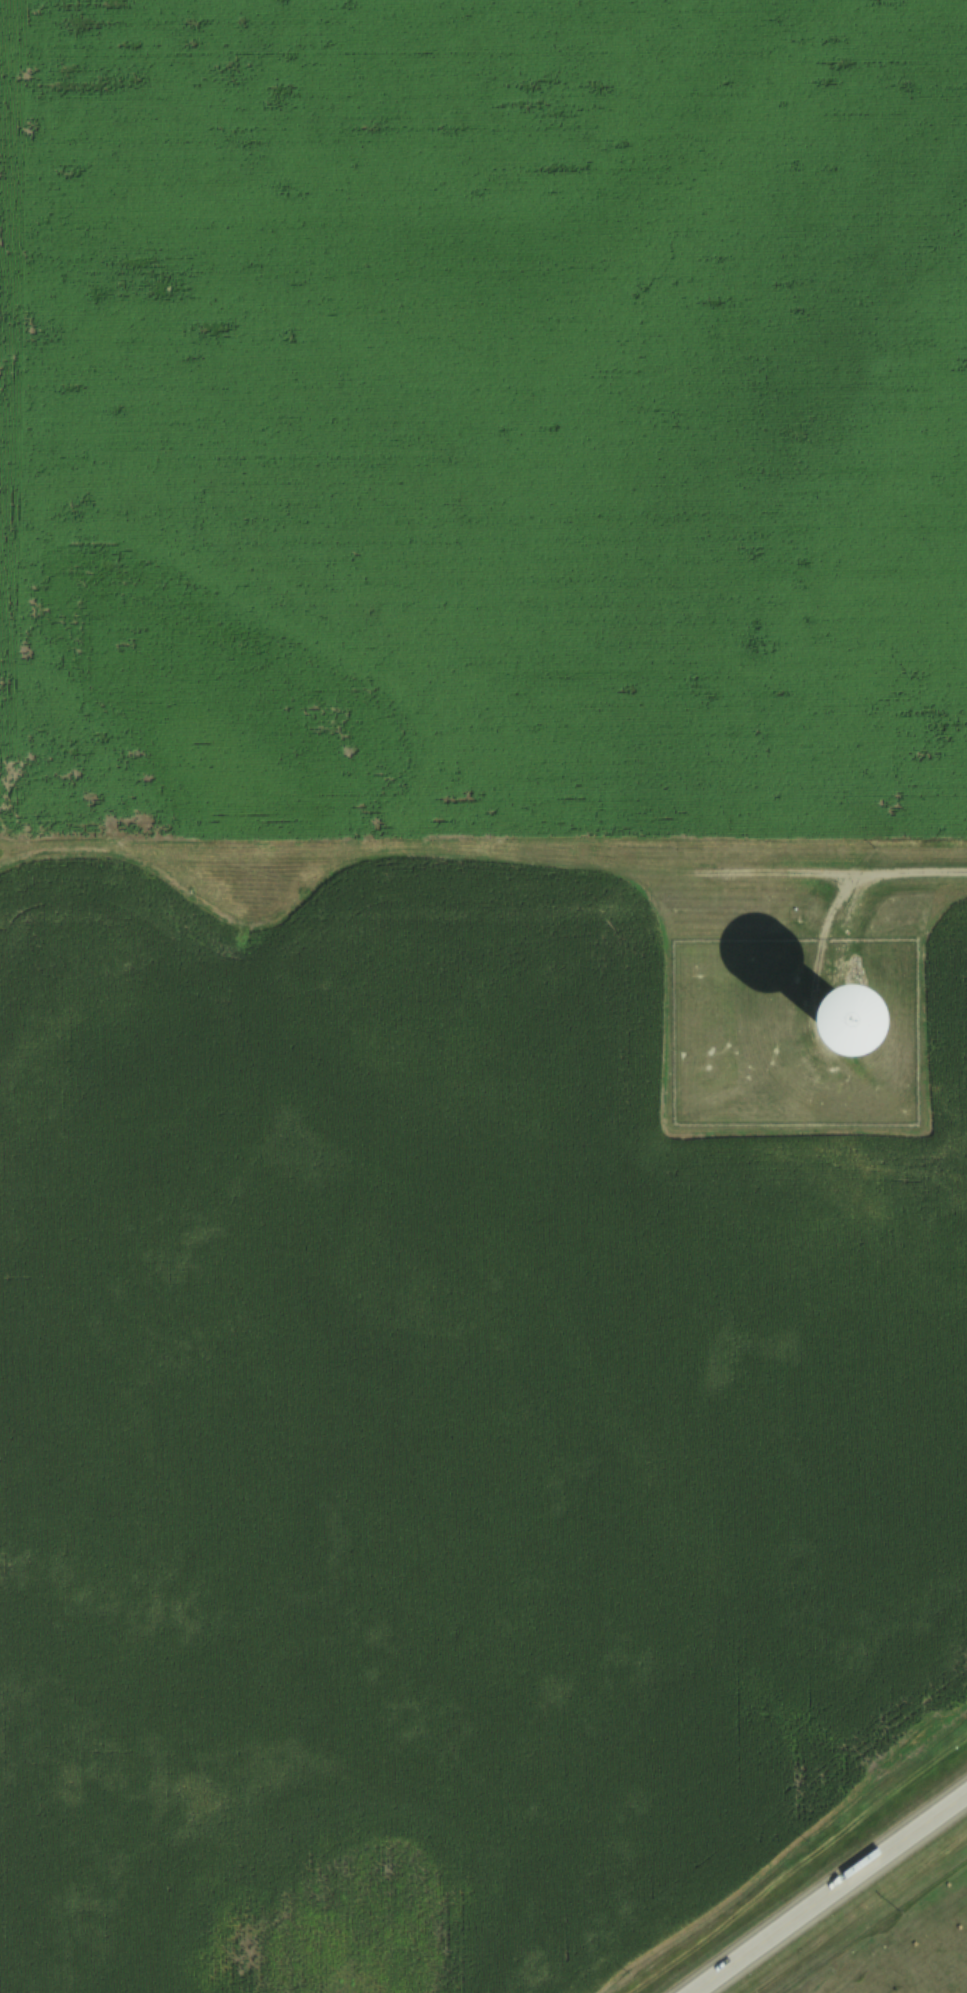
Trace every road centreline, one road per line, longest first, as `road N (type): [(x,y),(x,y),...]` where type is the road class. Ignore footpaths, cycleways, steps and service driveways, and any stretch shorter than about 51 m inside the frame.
road 1 (primary): [(966,1796),(696,1992)]

